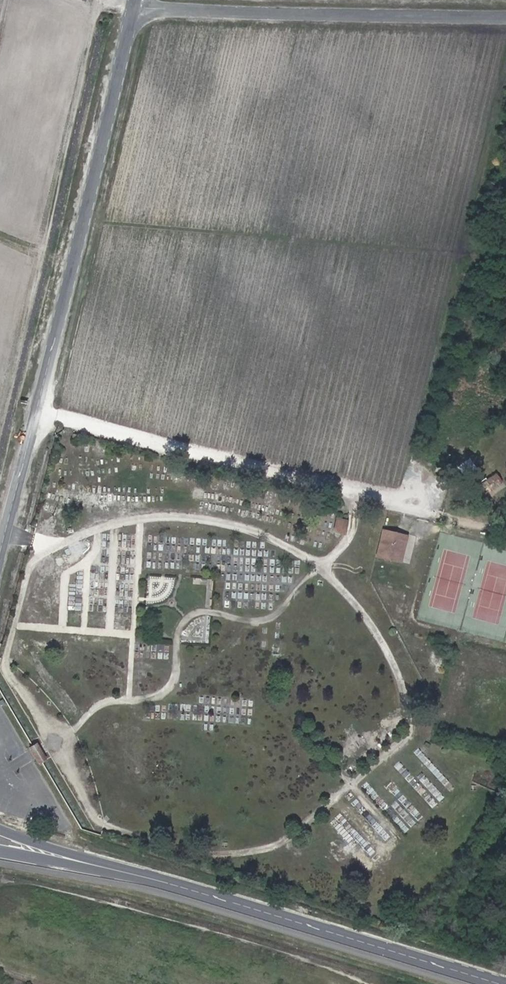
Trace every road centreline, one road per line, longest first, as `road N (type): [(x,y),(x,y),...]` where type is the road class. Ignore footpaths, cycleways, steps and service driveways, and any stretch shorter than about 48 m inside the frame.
road 1 (tertiary): [(0,550),(141,10)]
road 2 (tertiary): [(496,983),(0,842)]
road 3 (track): [(36,417),(505,531)]
road 4 (track): [(374,983),(119,906),(3,880),(6,863),(74,859)]
road 5 (track): [(0,424),(95,0)]
road 6 (unclassified): [(141,10),(505,14)]

